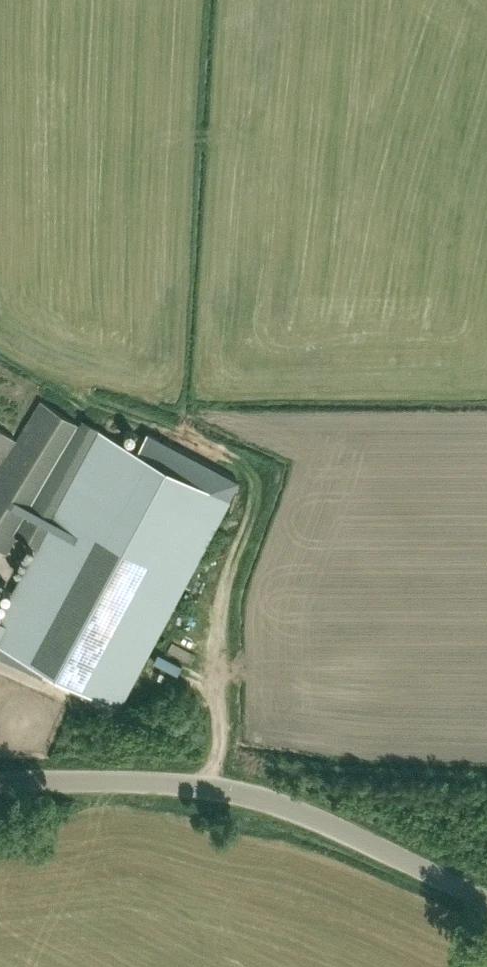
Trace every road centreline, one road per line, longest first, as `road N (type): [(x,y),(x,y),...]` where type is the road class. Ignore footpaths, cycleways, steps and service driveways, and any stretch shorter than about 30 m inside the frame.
road 1 (unclassified): [(486,902),(339,828),(212,788),(0,782)]

